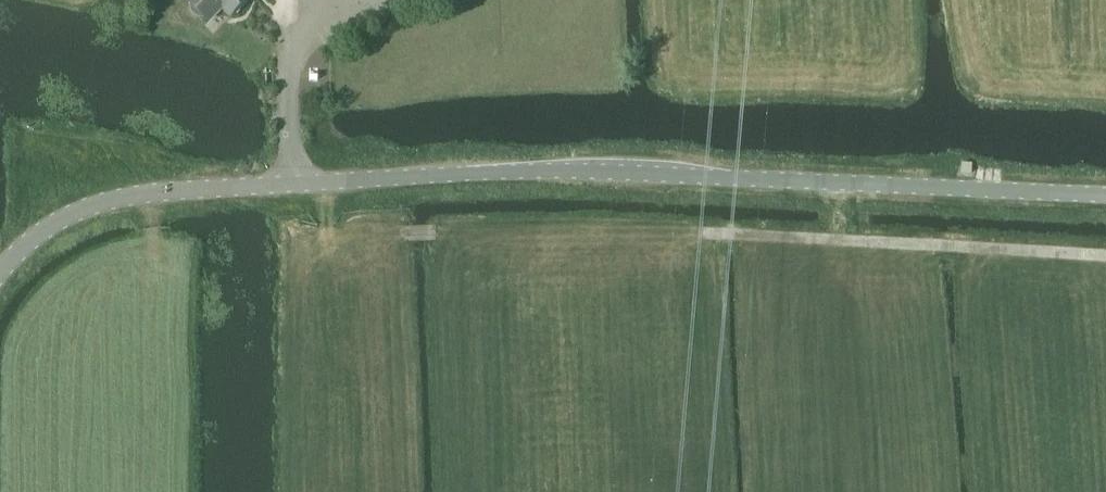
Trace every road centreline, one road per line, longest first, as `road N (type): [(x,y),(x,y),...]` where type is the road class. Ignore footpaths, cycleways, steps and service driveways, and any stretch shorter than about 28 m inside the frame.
road 1 (unclassified): [(1105,195),(570,171),(169,191),(71,215),(0,270)]

